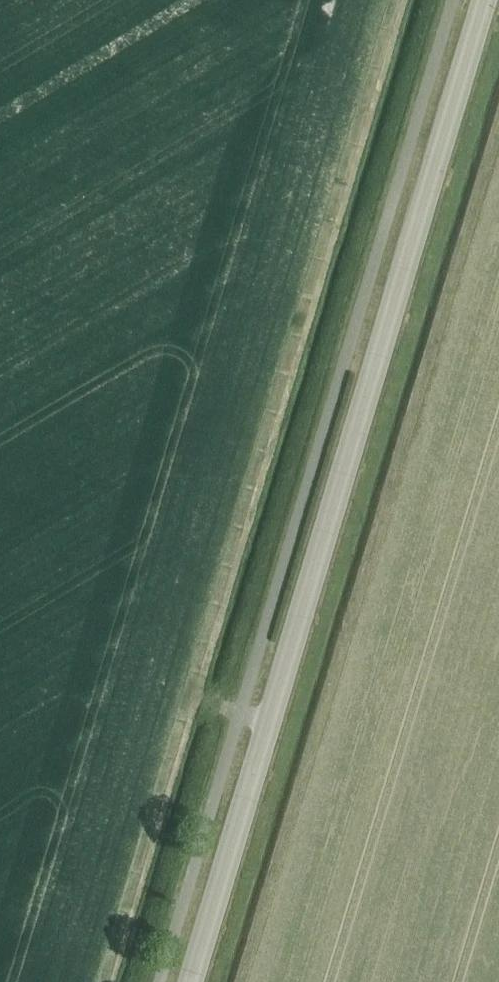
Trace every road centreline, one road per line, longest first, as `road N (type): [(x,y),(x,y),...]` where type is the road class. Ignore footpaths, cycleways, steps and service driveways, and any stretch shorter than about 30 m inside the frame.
road 1 (secondary): [(190,981),(485,0)]
road 2 (track): [(242,981),(498,130)]

